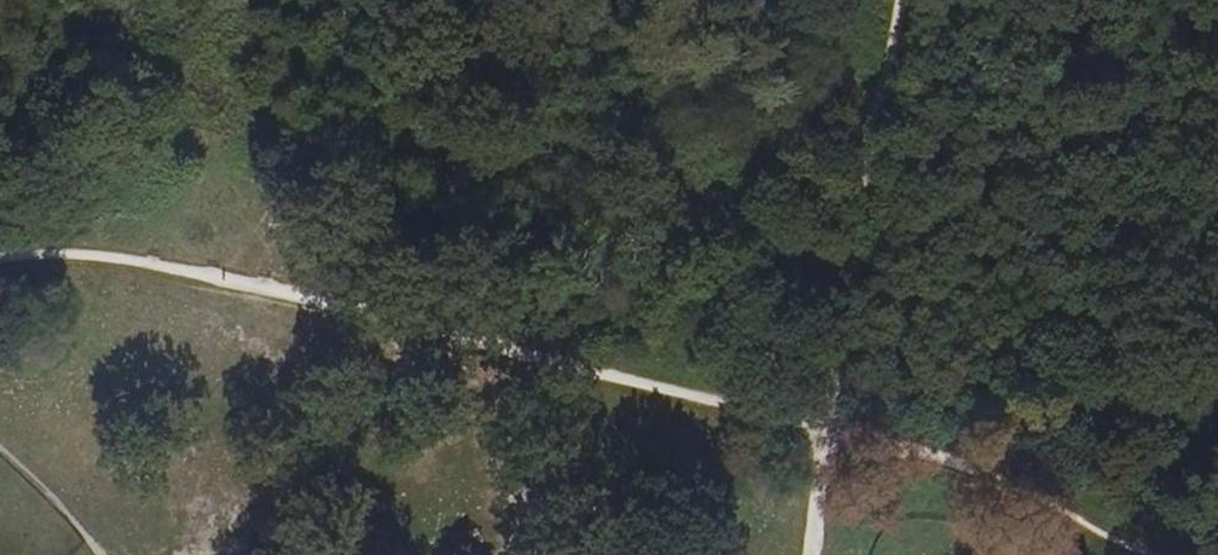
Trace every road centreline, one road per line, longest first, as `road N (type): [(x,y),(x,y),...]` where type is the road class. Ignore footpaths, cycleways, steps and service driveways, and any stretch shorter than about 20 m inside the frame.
road 1 (track): [(826,434),(902,0)]
road 2 (track): [(812,554),(826,434)]

